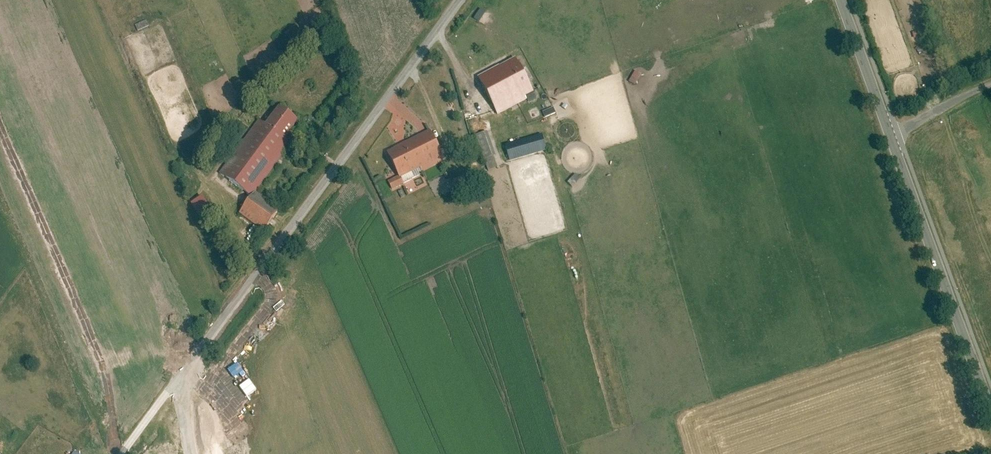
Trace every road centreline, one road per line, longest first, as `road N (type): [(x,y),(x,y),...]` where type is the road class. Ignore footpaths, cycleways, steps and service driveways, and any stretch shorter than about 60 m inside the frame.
road 1 (unclassified): [(457,0),(120,453)]
road 2 (tertiary): [(990,411),(840,0)]

